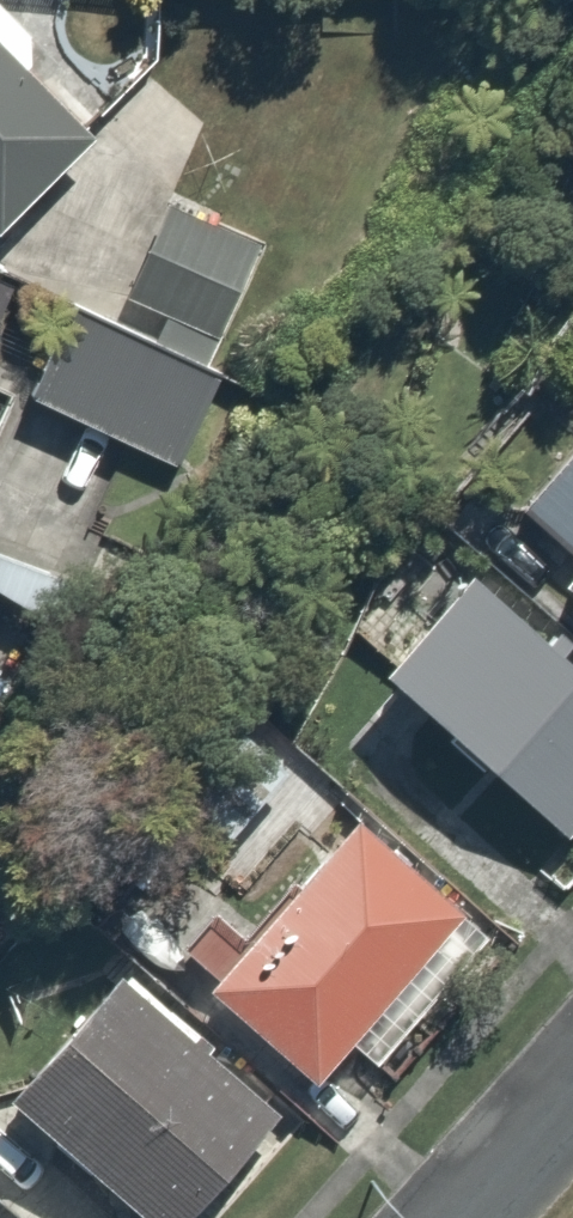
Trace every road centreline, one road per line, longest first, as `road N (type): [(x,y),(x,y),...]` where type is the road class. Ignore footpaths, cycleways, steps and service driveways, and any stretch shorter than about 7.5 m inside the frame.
road 1 (tertiary): [(474,1217),(572,1107)]

